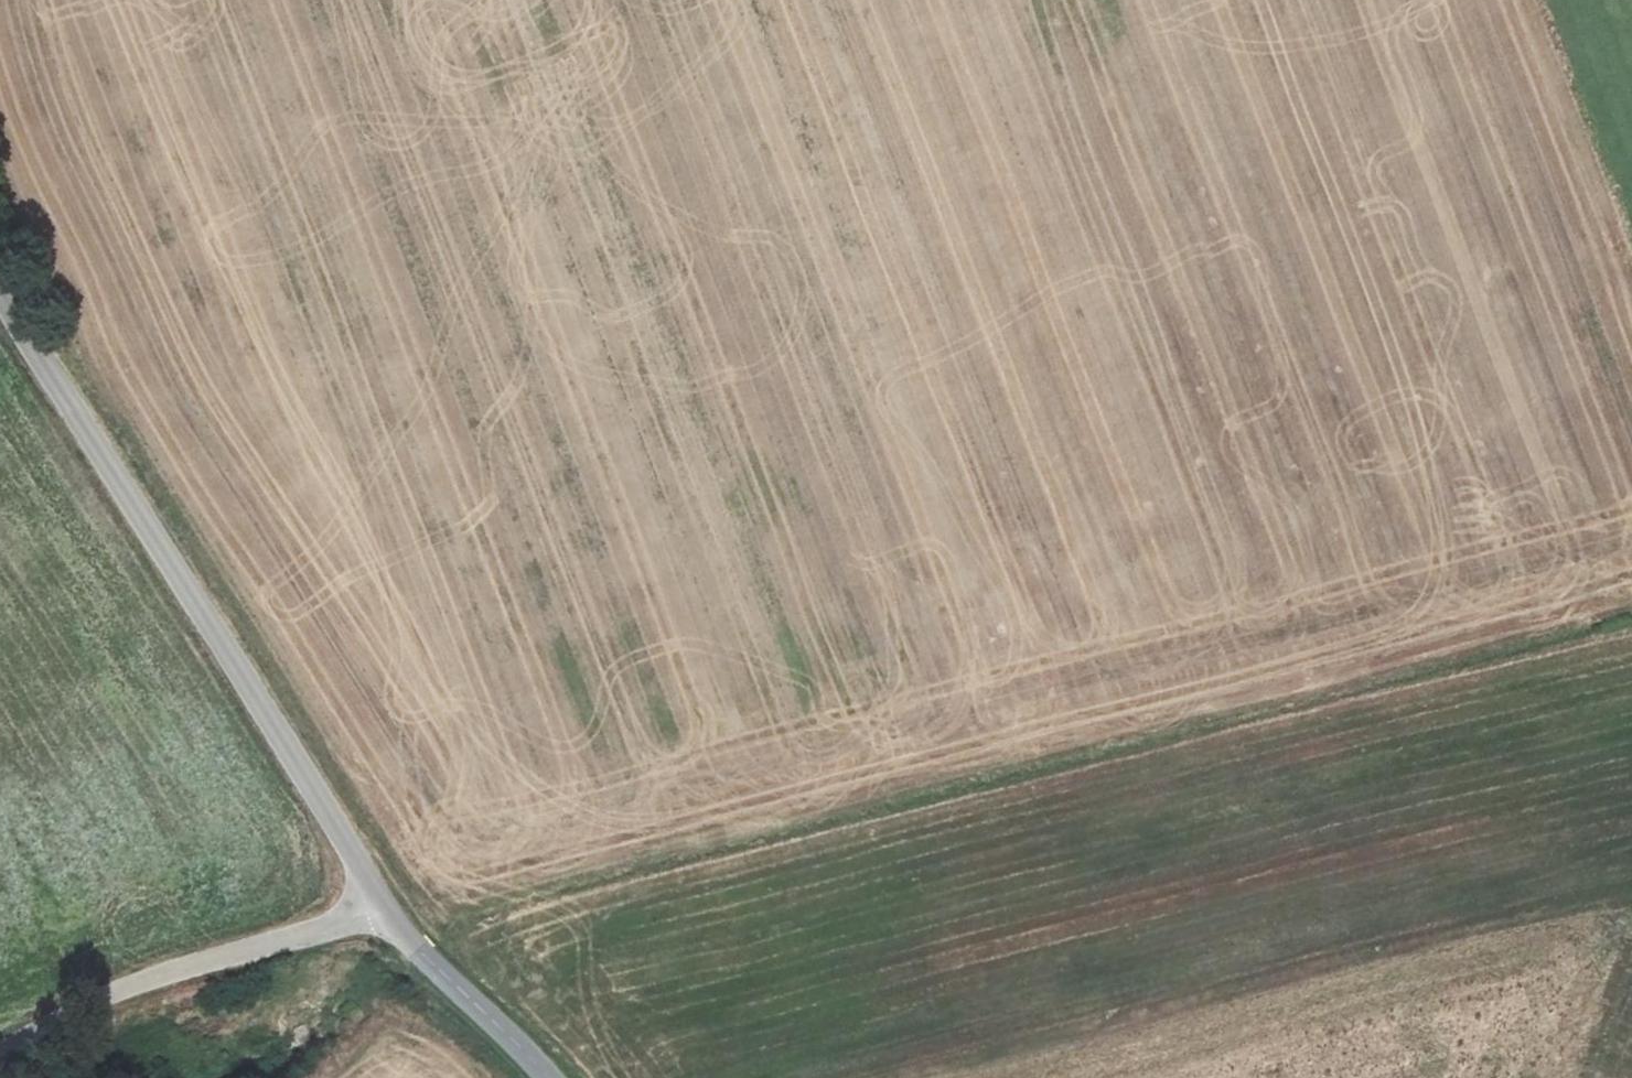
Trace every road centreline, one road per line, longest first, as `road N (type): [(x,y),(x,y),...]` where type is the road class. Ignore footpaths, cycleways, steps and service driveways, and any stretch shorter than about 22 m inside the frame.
road 1 (unclassified): [(384,906),(0,287)]
road 2 (unclassified): [(384,906),(142,979),(0,1054)]
road 3 (unclassified): [(549,1077),(384,906)]

